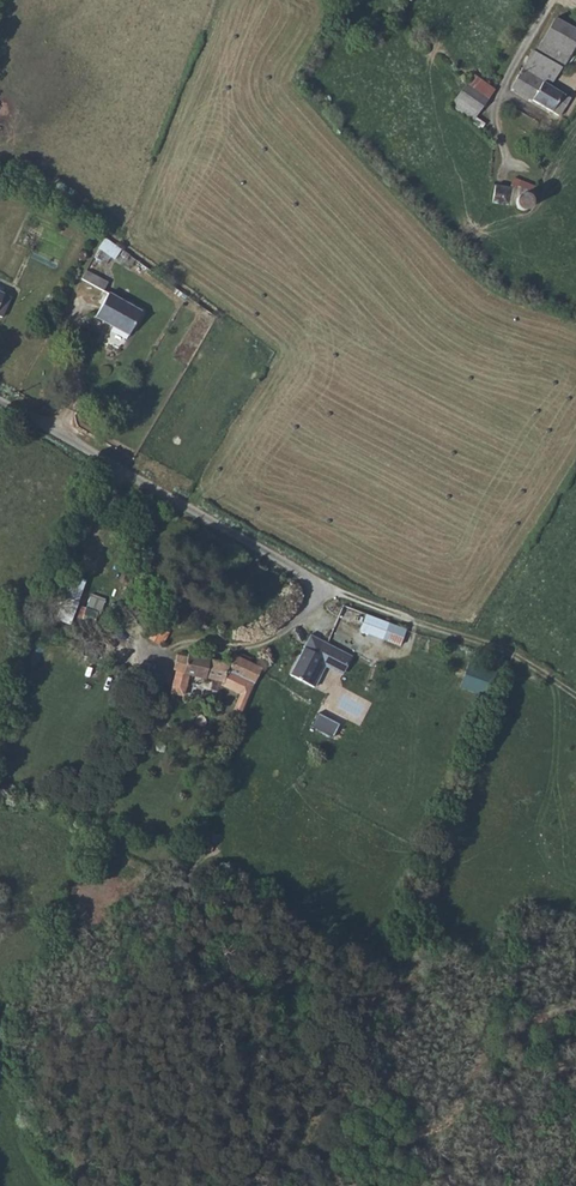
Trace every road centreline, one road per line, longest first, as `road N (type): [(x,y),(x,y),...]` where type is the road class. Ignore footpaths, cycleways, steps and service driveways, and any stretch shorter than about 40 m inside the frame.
road 1 (unclassified): [(0,401),(115,475),(316,584),(296,628),(239,646),(195,639)]
road 2 (track): [(195,639),(165,621),(139,569),(115,475)]
road 3 (track): [(319,592),(344,593),(496,648)]

